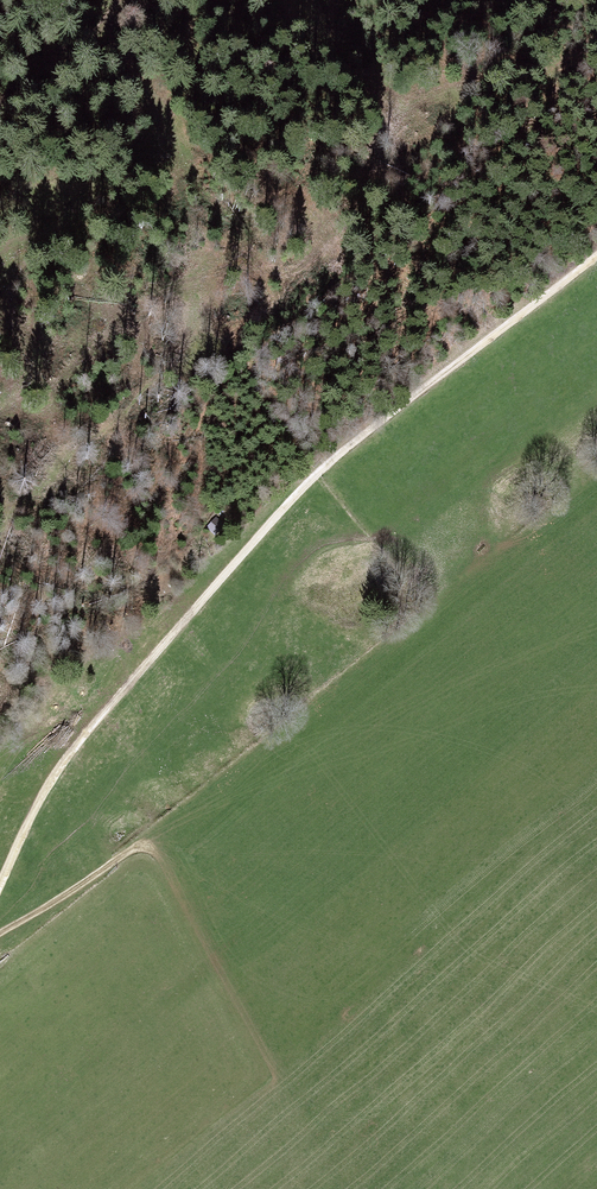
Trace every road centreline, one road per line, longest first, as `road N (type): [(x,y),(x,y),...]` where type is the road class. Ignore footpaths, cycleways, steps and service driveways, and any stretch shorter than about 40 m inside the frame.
road 1 (track): [(0,887),(56,773),(272,519),(337,455),(596,255)]
road 2 (track): [(0,936),(135,848),(151,850),(285,1090)]
road 3 (track): [(0,102),(134,0)]

